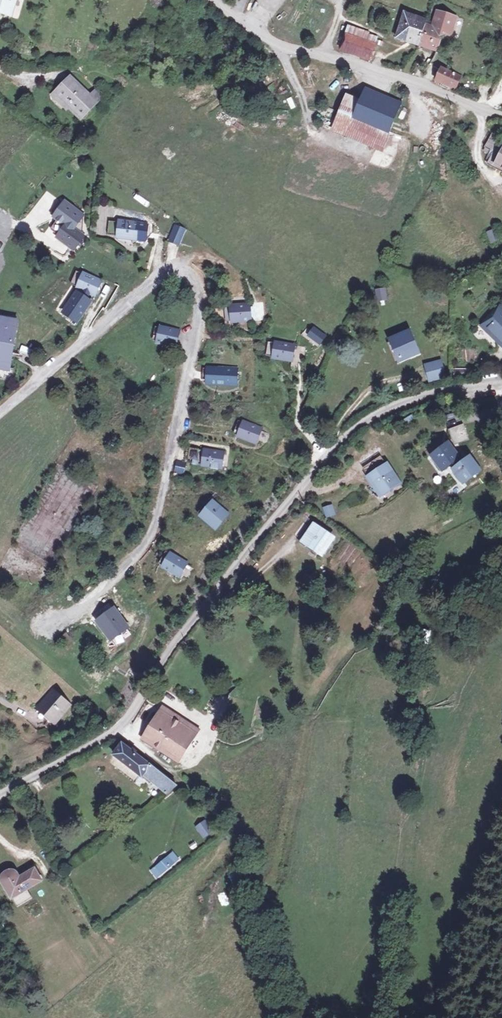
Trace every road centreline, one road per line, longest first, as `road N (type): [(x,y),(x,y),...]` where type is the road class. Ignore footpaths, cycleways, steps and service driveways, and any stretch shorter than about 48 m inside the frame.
road 1 (residential): [(0,794),(119,728),(181,635),(343,437),(400,405),(501,384)]
road 2 (residential): [(0,411),(169,270),(180,266),(195,276),(198,321),(150,534),(79,611),(46,622)]
road 3 (track): [(501,544),(455,585),(438,638),(417,824),(357,970),(323,1017)]
road 4 (track): [(501,497),(406,545),(306,708),(275,866),(259,907)]
road 5 (track): [(119,728),(196,787),(232,828),(288,1017)]
road 6 (residential): [(214,0),(294,50),(501,117)]

